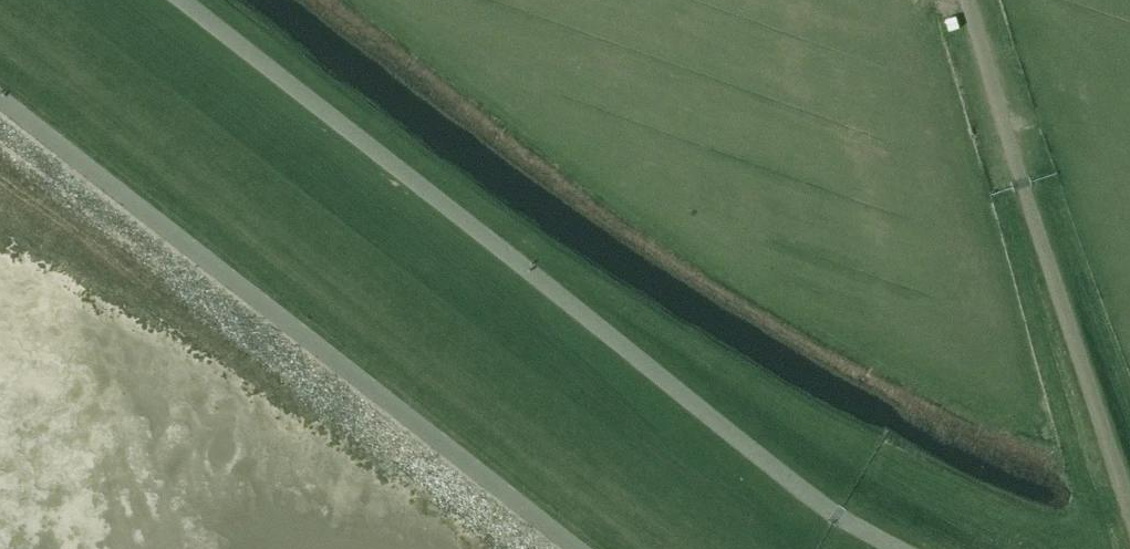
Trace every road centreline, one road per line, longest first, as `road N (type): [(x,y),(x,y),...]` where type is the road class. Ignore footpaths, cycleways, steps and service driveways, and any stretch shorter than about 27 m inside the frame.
road 1 (unclassified): [(899,548),(786,475),(182,0)]
road 2 (unclassified): [(0,116),(558,548)]
road 3 (unclassified): [(1129,513),(966,0)]

